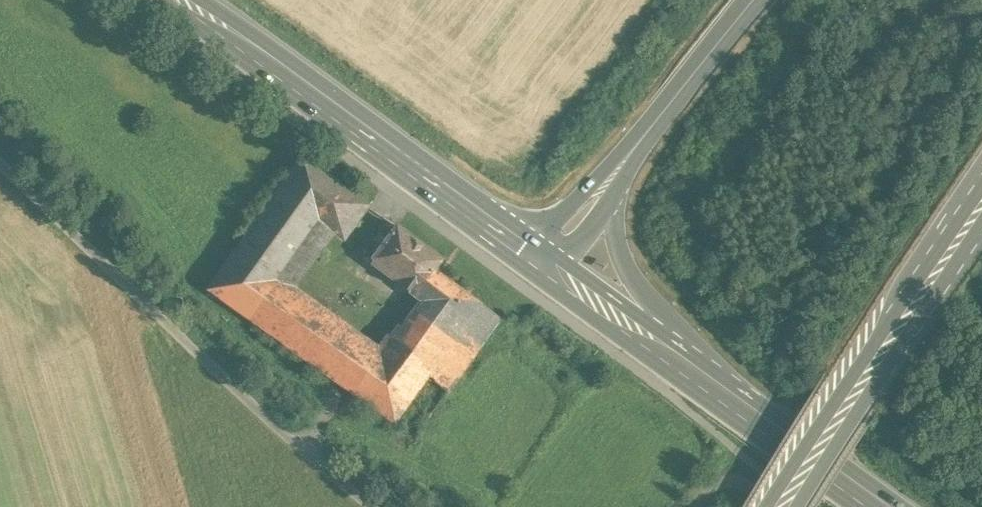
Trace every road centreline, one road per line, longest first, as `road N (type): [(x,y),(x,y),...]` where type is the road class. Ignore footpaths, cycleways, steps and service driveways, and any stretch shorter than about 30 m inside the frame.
road 1 (track): [(365,506),(0,167)]
road 2 (secondary): [(533,256),(176,0)]
road 3 (secondary): [(877,506),(673,359)]
road 4 (trunk): [(777,506),(905,314)]
road 5 (secondary): [(673,359),(533,256)]
road 6 (trunk): [(646,134),(756,0)]
road 7 (trunk): [(673,359),(623,268),(613,202)]
road 8 (trunk): [(646,134),(533,256)]
road 9 (trunk): [(981,205),(905,314)]

